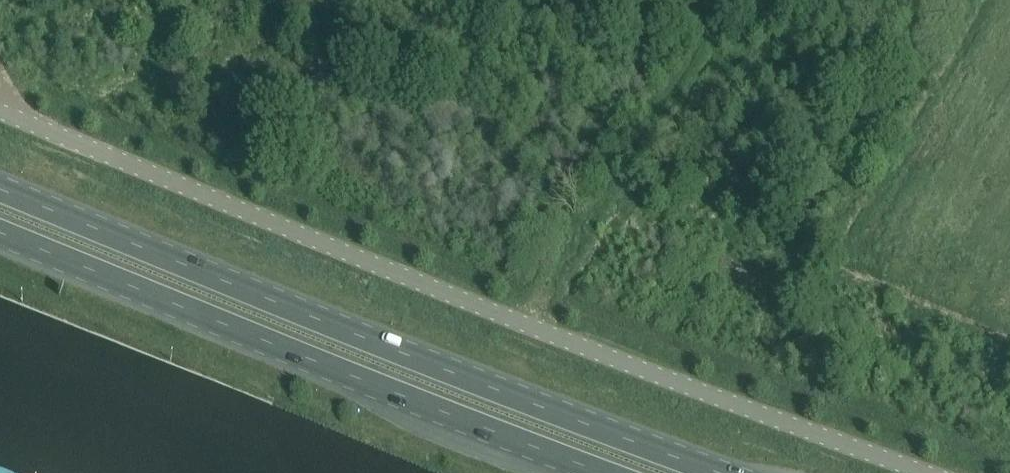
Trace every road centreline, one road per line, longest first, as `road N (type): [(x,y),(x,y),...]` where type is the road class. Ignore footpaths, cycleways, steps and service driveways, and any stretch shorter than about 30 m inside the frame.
road 1 (unclassified): [(0,111),(625,364),(931,472)]
road 2 (trunk): [(724,472),(497,391),(0,188)]
road 3 (trunk): [(0,236),(606,472)]

